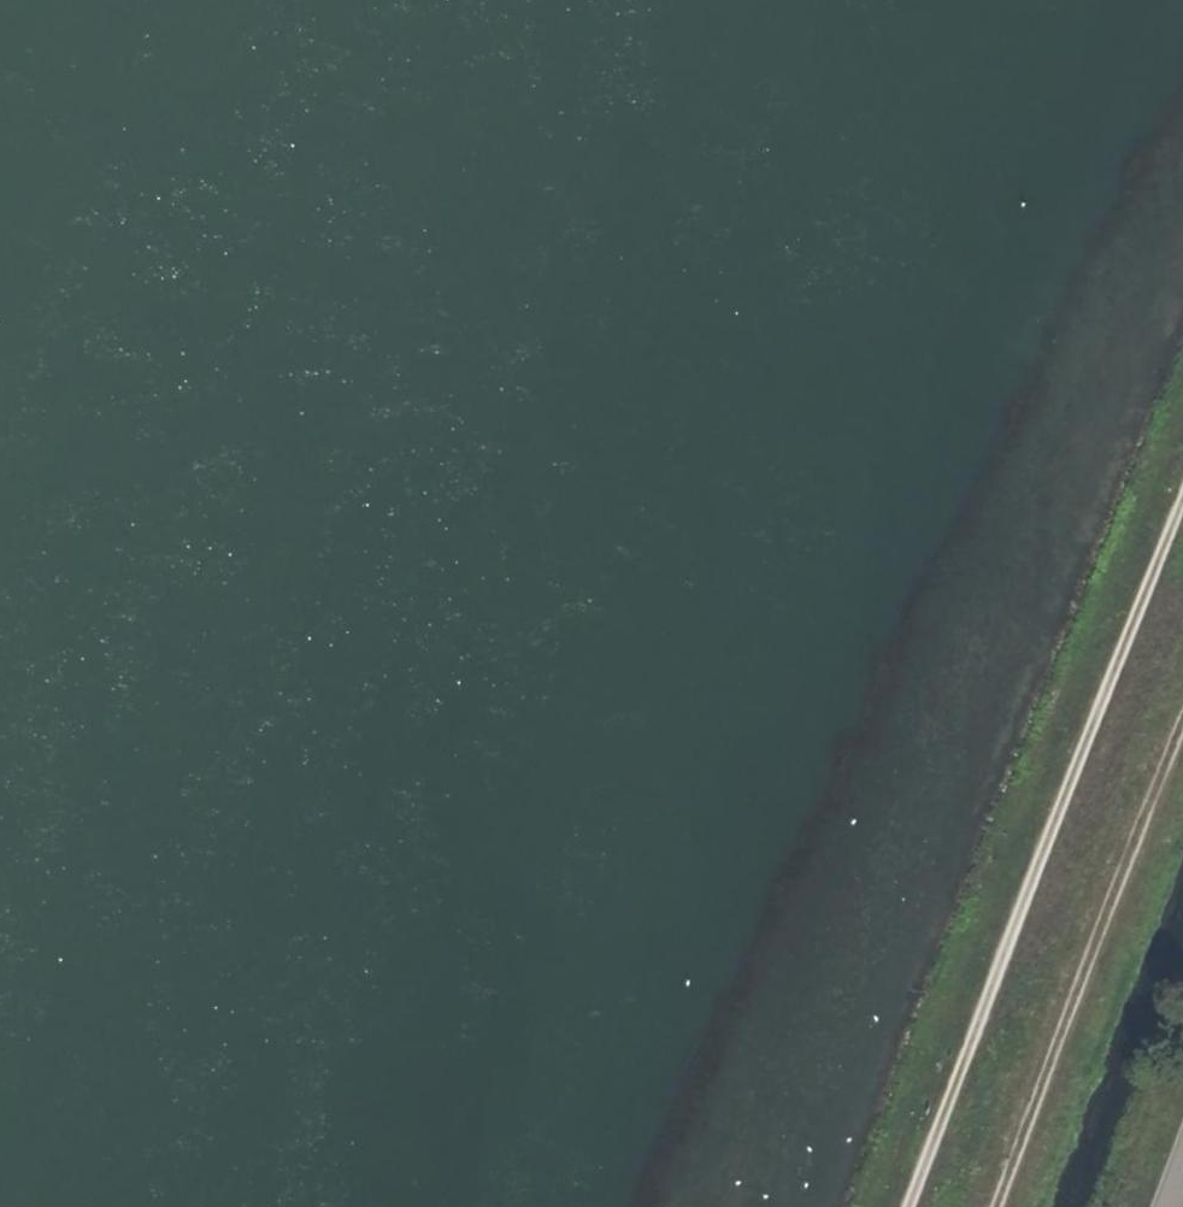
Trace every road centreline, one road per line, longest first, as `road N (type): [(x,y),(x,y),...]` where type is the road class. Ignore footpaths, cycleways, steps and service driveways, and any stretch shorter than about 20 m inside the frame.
road 1 (track): [(1182,518),(911,1206)]

